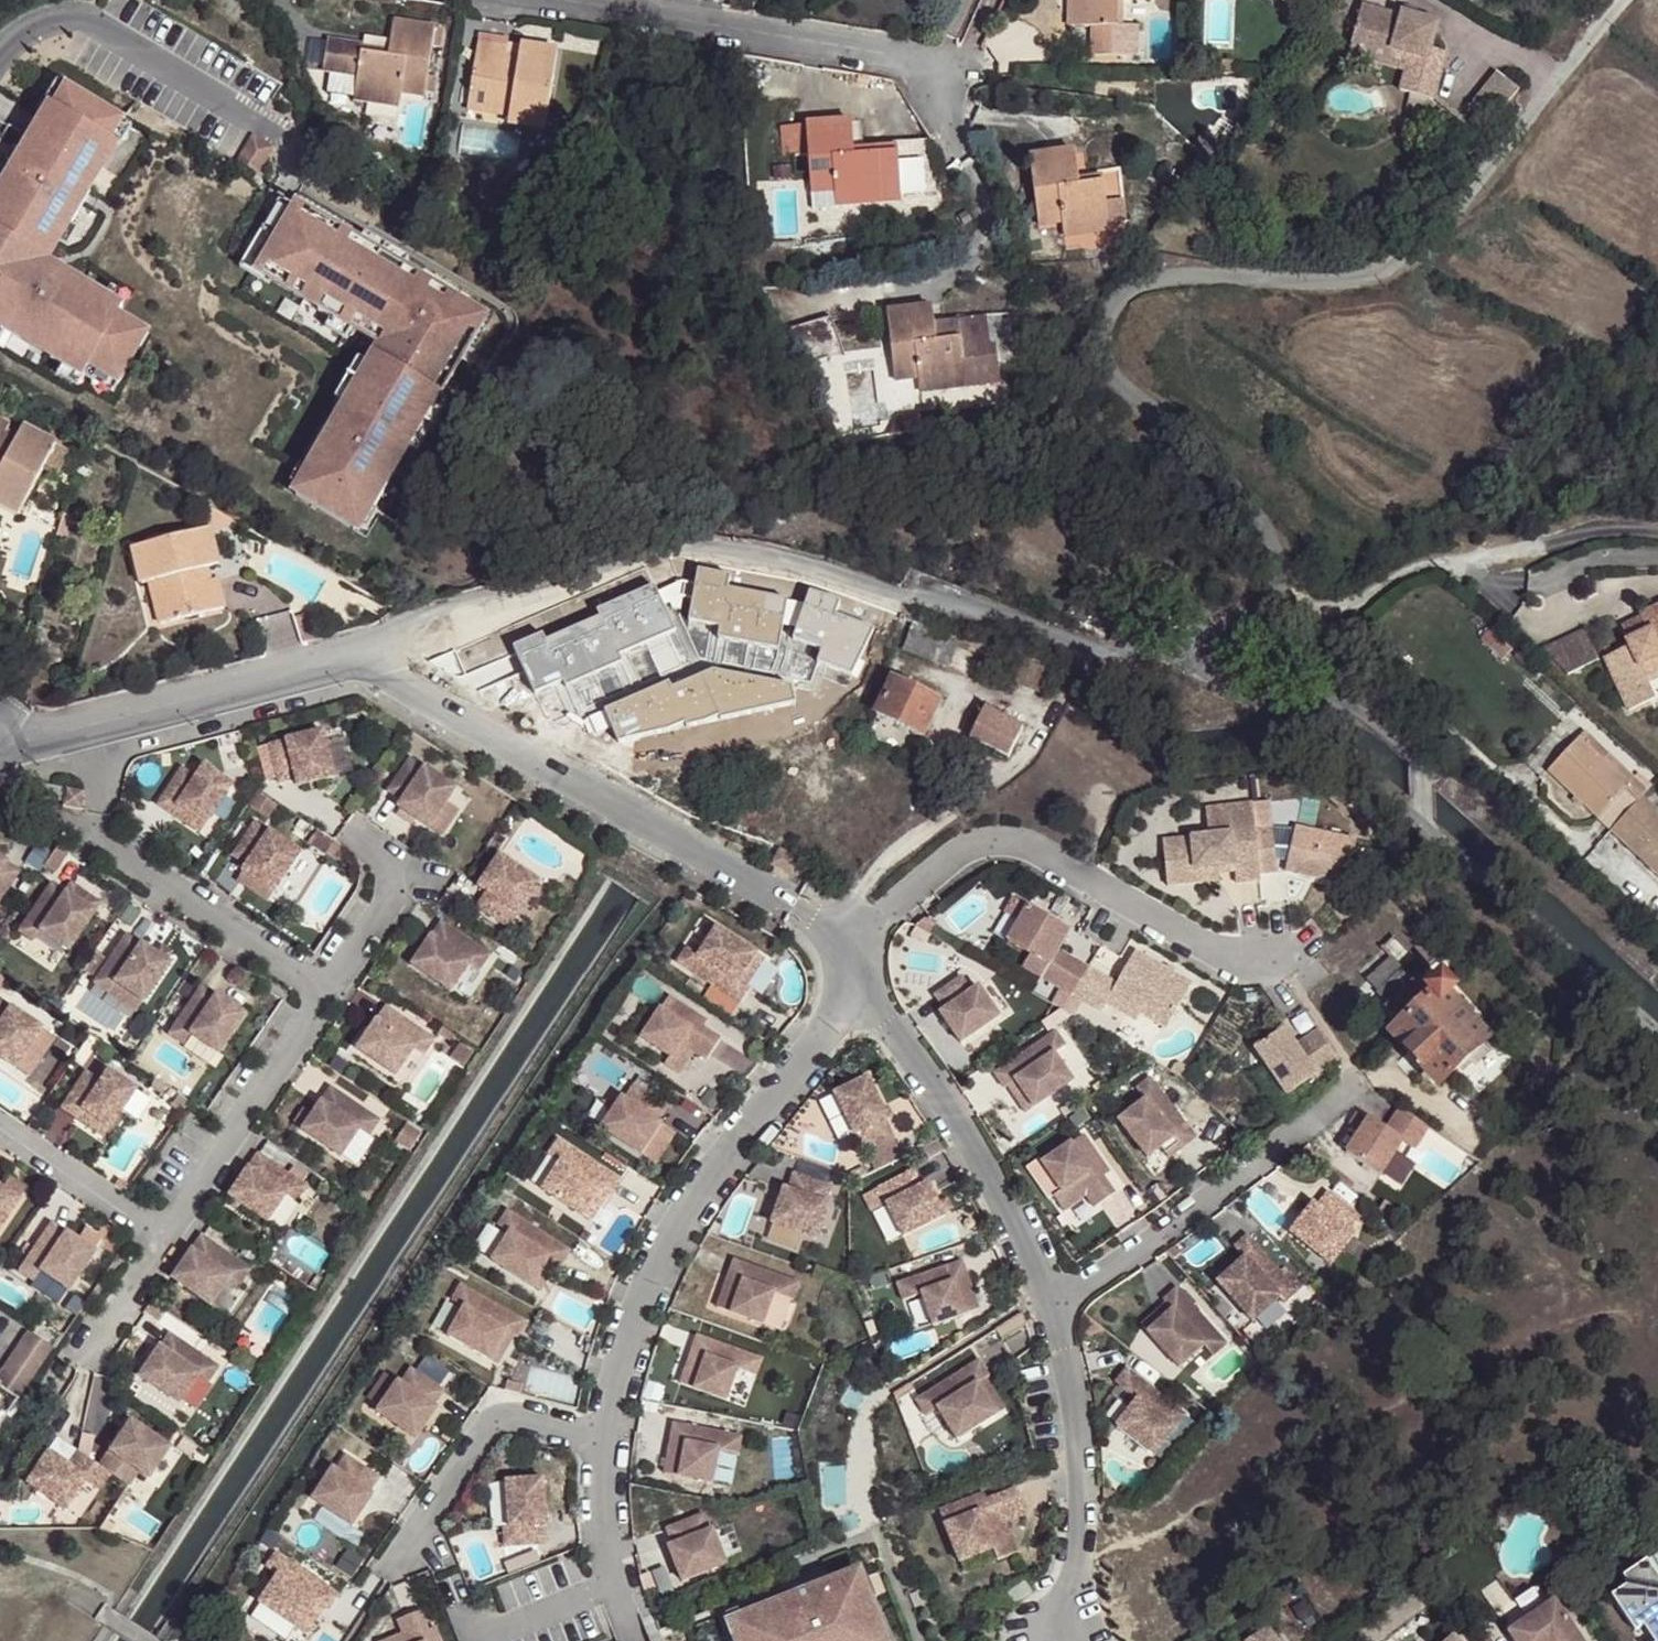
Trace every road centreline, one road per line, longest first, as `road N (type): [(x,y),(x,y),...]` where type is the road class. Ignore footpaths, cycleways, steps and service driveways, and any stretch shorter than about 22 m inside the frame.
road 1 (residential): [(359,652),(644,552),(687,548),(818,571),(894,600),(954,607),(1285,694)]
road 2 (residential): [(1064,1640),(1083,1472),(1038,1265),(926,1060),(857,968)]
road 3 (residential): [(359,652),(792,908),(857,968)]
road 4 (residential): [(857,968),(831,1026),(688,1209),(636,1313),(606,1444)]
road 5 (residential): [(994,0),(969,55),(943,69),(579,0)]
road 6 (residential): [(0,732),(115,717),(359,652)]
road 7 (residential): [(1423,831),(1657,1036)]
road 8 (residential): [(1423,831),(1421,761),(1368,722),(1285,694)]
road 9 (residential): [(1285,694),(1423,831)]

